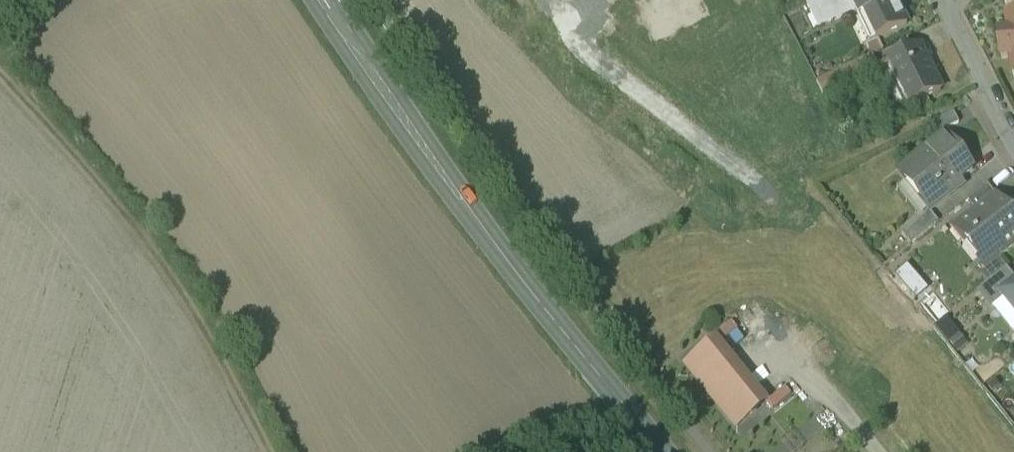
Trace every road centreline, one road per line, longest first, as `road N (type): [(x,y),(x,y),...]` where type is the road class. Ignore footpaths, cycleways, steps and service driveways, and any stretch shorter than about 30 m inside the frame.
road 1 (secondary): [(661,451),(477,223),(325,0)]
road 2 (track): [(0,78),(177,301),(266,451)]
road 3 (residential): [(942,0),(1013,140)]

